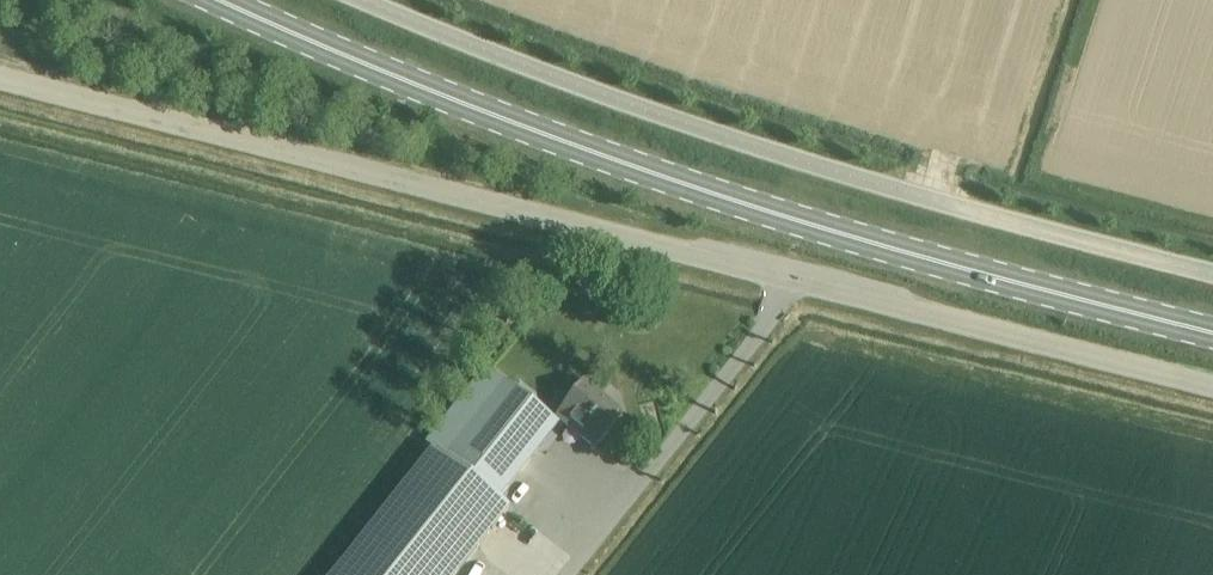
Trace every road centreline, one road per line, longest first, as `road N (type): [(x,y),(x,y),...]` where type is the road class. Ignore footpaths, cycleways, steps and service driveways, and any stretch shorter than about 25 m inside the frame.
road 1 (primary): [(1212,333),(891,249),(650,176),(308,47),(214,0)]
road 2 (unclassified): [(802,290),(0,87)]
road 3 (unclassified): [(1212,386),(802,290)]
road 4 (unclassified): [(573,574),(802,290)]

